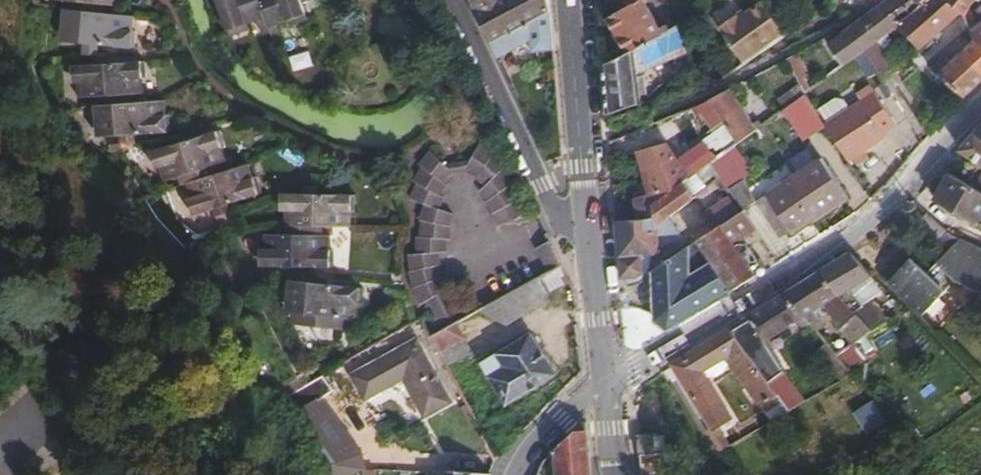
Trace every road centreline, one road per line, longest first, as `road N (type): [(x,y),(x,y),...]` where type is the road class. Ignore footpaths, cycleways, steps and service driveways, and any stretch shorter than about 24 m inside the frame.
road 1 (residential): [(980,102),(878,213),(607,379)]
road 2 (unclassified): [(458,0),(572,244),(589,243)]
road 3 (secondary): [(569,0),(589,243)]
road 4 (secondary): [(589,243),(607,379)]
road 5 (residential): [(607,379),(561,417),(517,474)]

